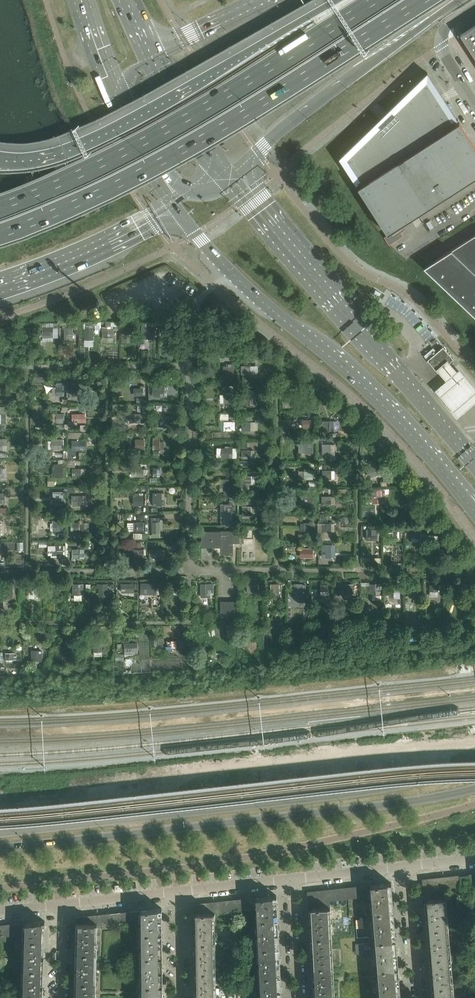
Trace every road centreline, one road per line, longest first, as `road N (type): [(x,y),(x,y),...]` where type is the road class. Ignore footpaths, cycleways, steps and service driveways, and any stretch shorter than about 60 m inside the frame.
road 1 (motorway): [(0,235),(140,172),(422,0)]
road 2 (secondary): [(474,769),(372,791),(0,833)]
road 3 (secondary): [(0,849),(474,789)]
road 4 (motorway): [(372,0),(128,149),(0,207)]
road 5 (secondary): [(172,210),(226,271),(355,379),(459,488)]
road 6 (secondary): [(474,468),(232,174)]
road 7 (motorway): [(338,0),(95,139),(49,158),(0,160)]
road 8 (motorway): [(232,174),(459,0)]
road 9 (motorway): [(0,288),(111,244),(172,210)]
road 10 (secondary): [(110,85),(172,210)]
road 11 (secondary): [(232,174),(159,56)]
road 12 (residential): [(415,997),(402,868)]
road 13 (tertiary): [(271,0),(159,56)]
road 14 (tertiary): [(474,104),(440,35),(474,7)]

